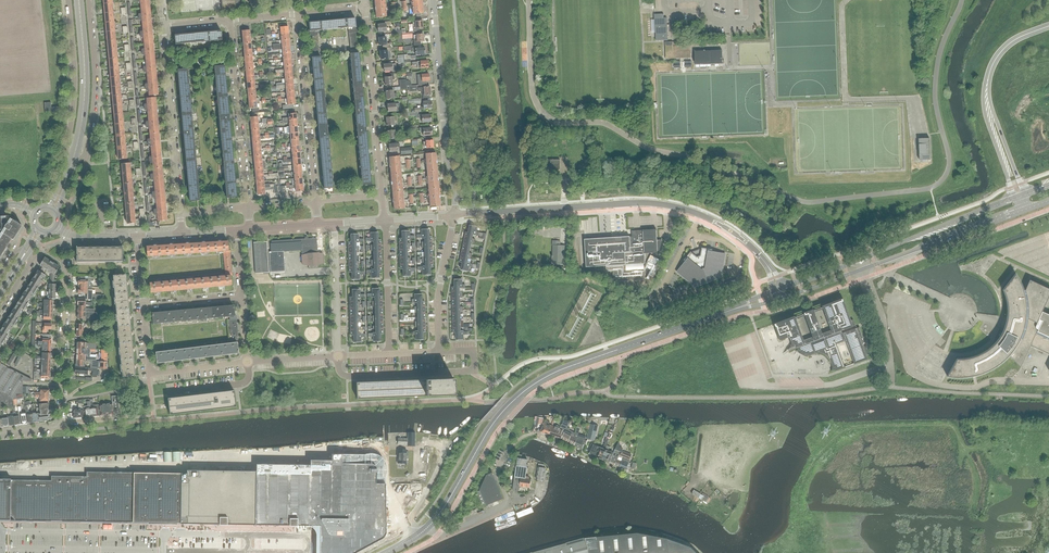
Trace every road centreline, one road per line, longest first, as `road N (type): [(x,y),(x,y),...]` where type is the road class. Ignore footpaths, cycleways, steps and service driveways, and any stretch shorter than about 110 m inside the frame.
road 1 (secondary): [(427,528),(491,427),(528,388),(720,314)]
road 2 (unclassified): [(454,216),(644,203),(701,215)]
road 3 (residential): [(454,216),(433,0)]
road 4 (primary): [(1048,24),(1005,45),(985,82),(986,117),(1016,198)]
road 5 (primary): [(1025,195),(989,85),(1009,47),(1048,28)]
road 6 (residential): [(248,208),(230,20)]
road 7 (residential): [(383,195),(365,7)]
road 8 (residential): [(315,201),(298,14)]
road 9 (residential): [(180,214),(164,27)]
road 10 (residential): [(389,354),(439,352),(438,297),(454,216)]
road 11 (residential): [(60,421),(72,236)]
road 12 (track): [(507,452),(539,434),(633,475),(673,474)]
road 13 (residential): [(72,164),(85,155),(94,103),(89,0)]
road 14 (secondary): [(862,269),(1021,211)]
road 15 (secondary): [(72,164),(85,95),(79,0)]
road 16 (residential): [(69,0),(72,164)]
road 17 (secondary): [(1016,198),(871,255)]
road 18 (residential): [(427,528),(441,535),(509,504),(497,472),(507,452)]
road 19 (residential): [(389,354),(385,221)]
road 20 (residential): [(338,356),(335,224)]

